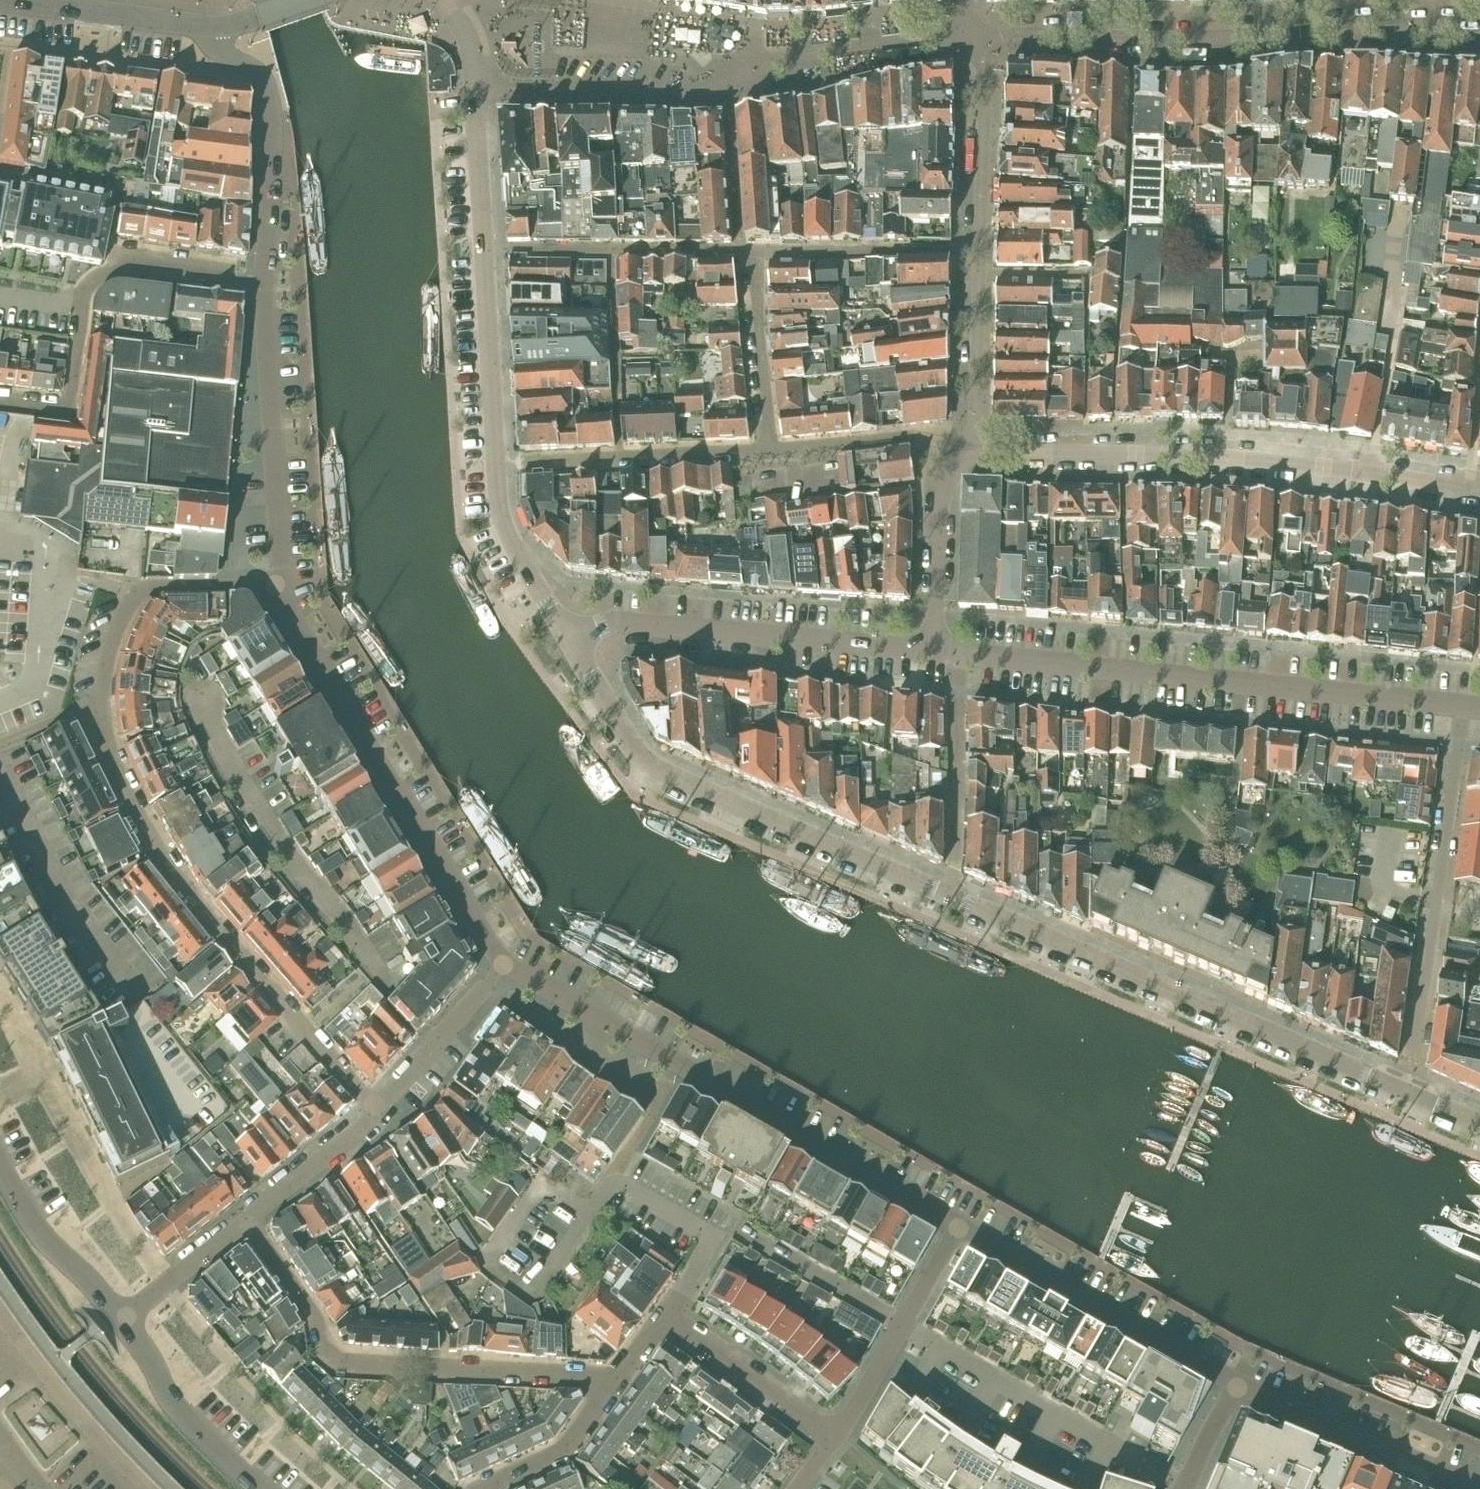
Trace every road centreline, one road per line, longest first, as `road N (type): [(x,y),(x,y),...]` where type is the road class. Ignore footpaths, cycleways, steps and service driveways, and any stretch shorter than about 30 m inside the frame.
road 1 (unclassified): [(1479,1121),(948,894)]
road 2 (residential): [(505,962),(960,1224)]
road 3 (residential): [(1479,490),(1274,461),(962,450)]
road 4 (residential): [(1464,705),(957,653)]
road 5 (residential): [(1479,26),(1177,40),(978,34)]
road 6 (residential): [(102,703),(123,783),(174,873),(377,1109)]
road 7 (unclassified): [(948,894),(646,761),(568,640)]
road 8 (residential): [(246,1220),(317,1320),(322,1350),(341,1363),(618,1378)]
road 9 (residential): [(282,584),(282,600),(505,962)]
road 10 (unclassified): [(568,640),(499,509),(484,248)]
road 11 (residential): [(0,398),(70,408),(84,289),(97,275),(125,266),(264,284)]
road 12 (residential): [(934,651),(626,623),(568,640)]
road 13 (residential): [(1413,1049),(1464,705)]
road 14 (residential): [(960,1224),(1239,1384)]
road 15 (residential): [(264,284),(282,584)]
road 16 (residential): [(214,26),(223,51),(261,76),(270,101),(264,284)]
road 17 (residential): [(484,248),(757,250)]
road 18 (residential): [(102,703),(111,639),(139,592),(282,584)]
road 19 (residential): [(1239,1384),(1478,1488)]
road 20 (unclassified): [(484,248),(471,52),(448,0)]
road 21 (residential): [(835,1438),(960,1224)]
road 22 (residential): [(948,894),(956,868),(957,653)]
road 23 (residential): [(773,451),(536,463)]
road 24 (residential): [(757,250),(979,252)]
road 25 (residential): [(978,34),(985,62),(979,252)]
road 26 (secondary): [(259,1488),(170,1400),(123,1320)]
road 27 (residential): [(835,1438),(666,1315)]
road 28 (residential): [(962,450),(941,500),(934,651)]
road 29 (residential): [(773,451),(757,250)]
road 30 (secondary): [(17,0),(214,26)]
road 31 (secondary): [(123,1320),(37,1227),(0,1167)]
road 32 (residential): [(377,1109),(505,962)]
road 33 (residential): [(962,450),(914,437),(773,451)]
road 34 (residential): [(979,252),(971,438)]
road 35 (residential): [(480,1488),(565,1449),(618,1378)]
road 36 (residential): [(246,1220),(377,1109)]
road 37 (residential): [(123,1320),(246,1220)]

